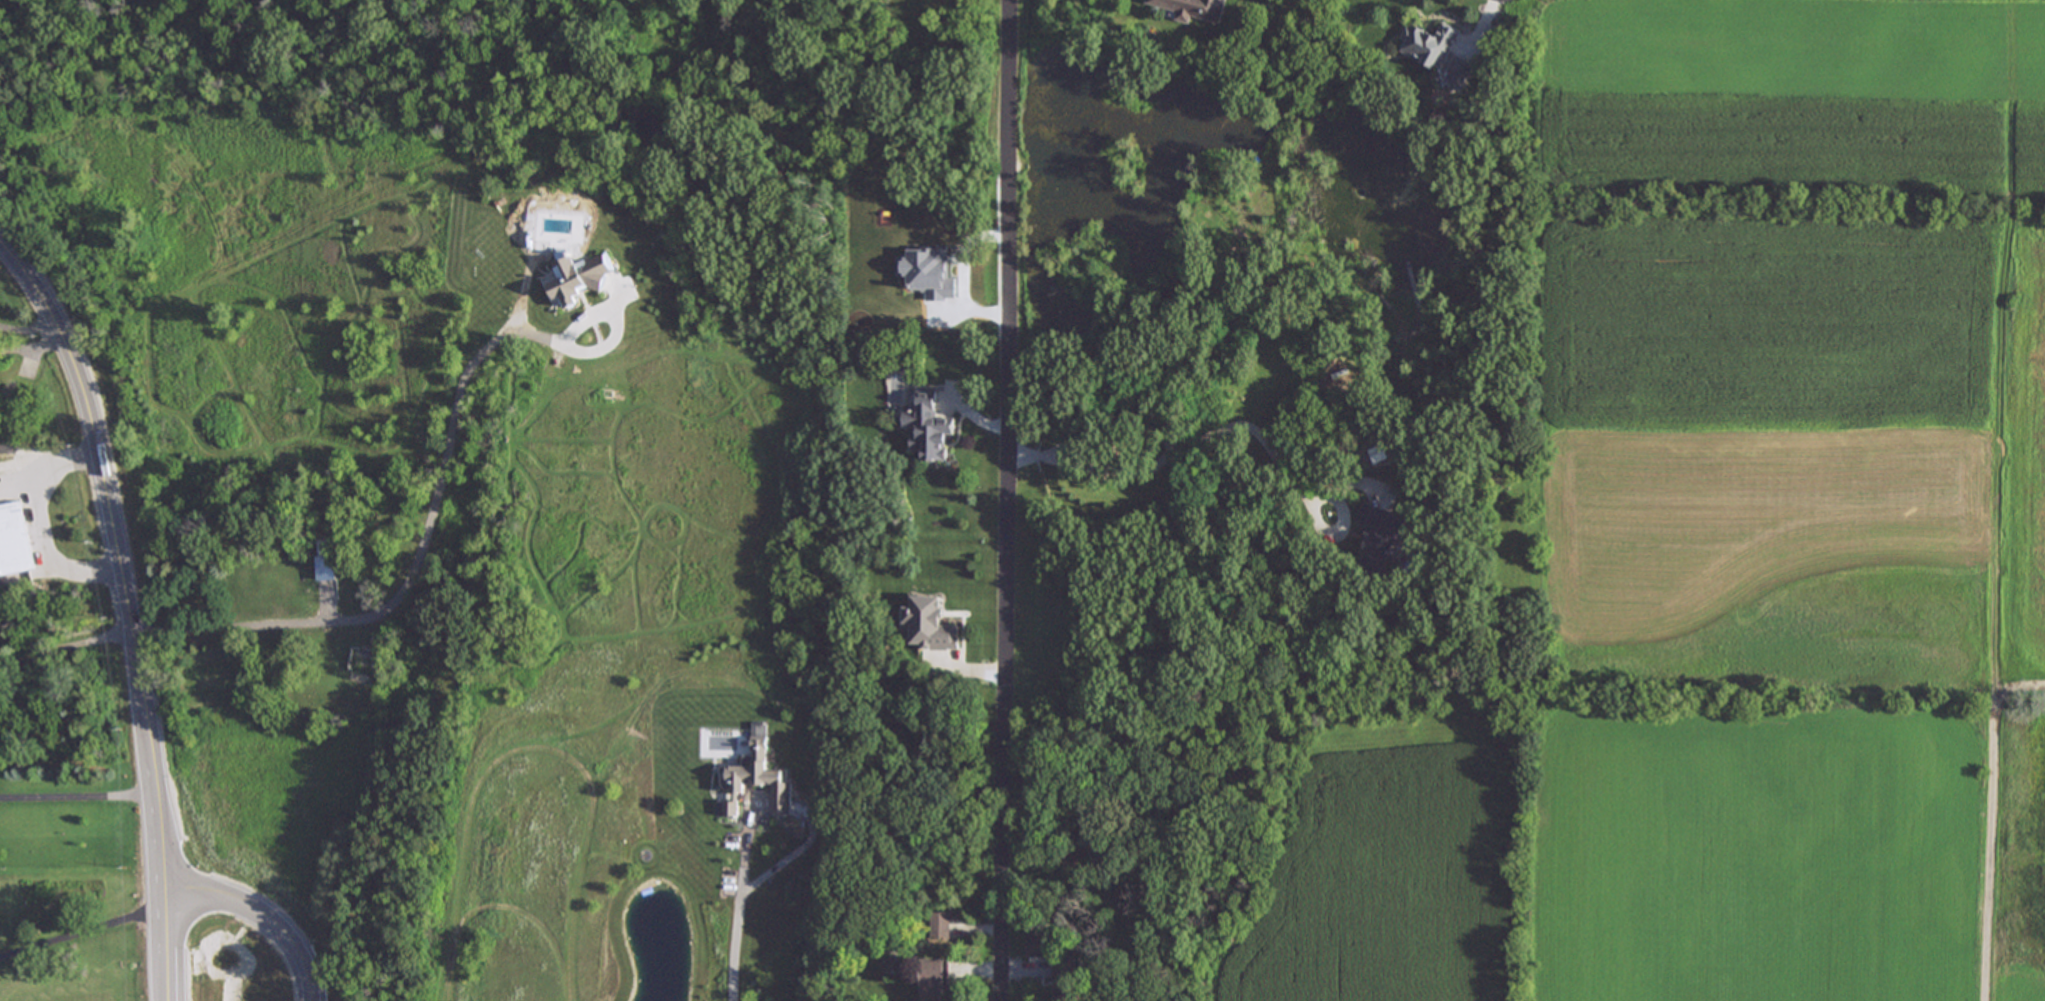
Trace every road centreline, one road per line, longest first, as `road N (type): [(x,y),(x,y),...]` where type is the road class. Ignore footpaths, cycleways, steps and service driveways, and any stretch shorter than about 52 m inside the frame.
road 1 (residential): [(1003,1000),(1011,0)]
road 2 (primary): [(166,1000),(159,802),(97,447),(70,356),(0,244)]
road 3 (secondary): [(164,898),(225,895),(274,920),(303,956),(310,1000)]

